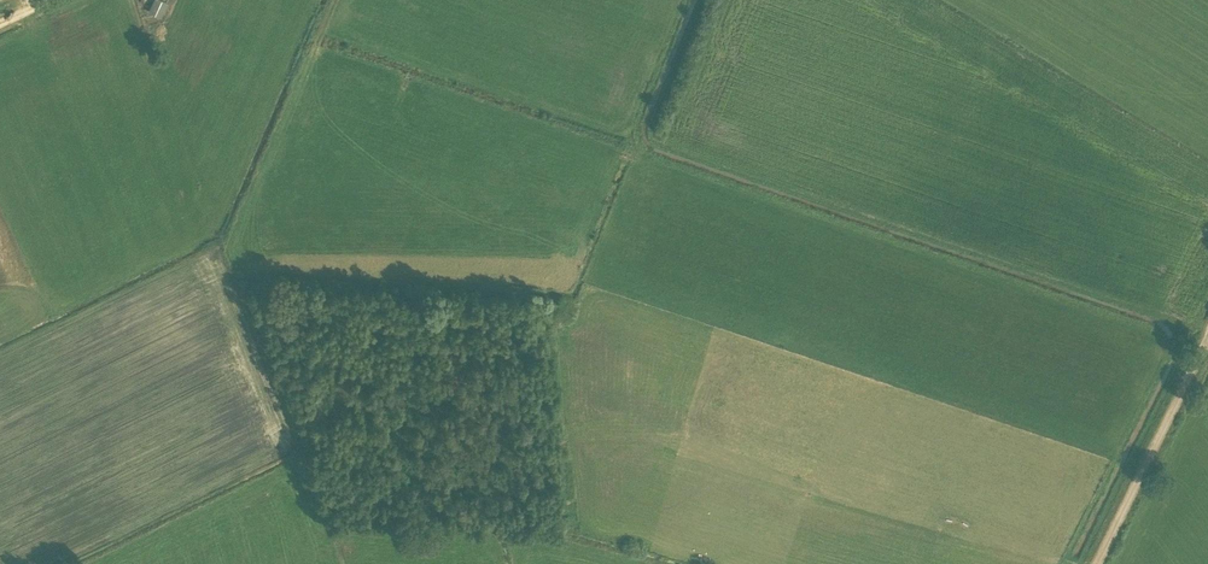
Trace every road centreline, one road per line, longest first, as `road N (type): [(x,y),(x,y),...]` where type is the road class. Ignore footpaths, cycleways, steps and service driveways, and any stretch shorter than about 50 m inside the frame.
road 1 (track): [(1094,563),(1207,337)]

